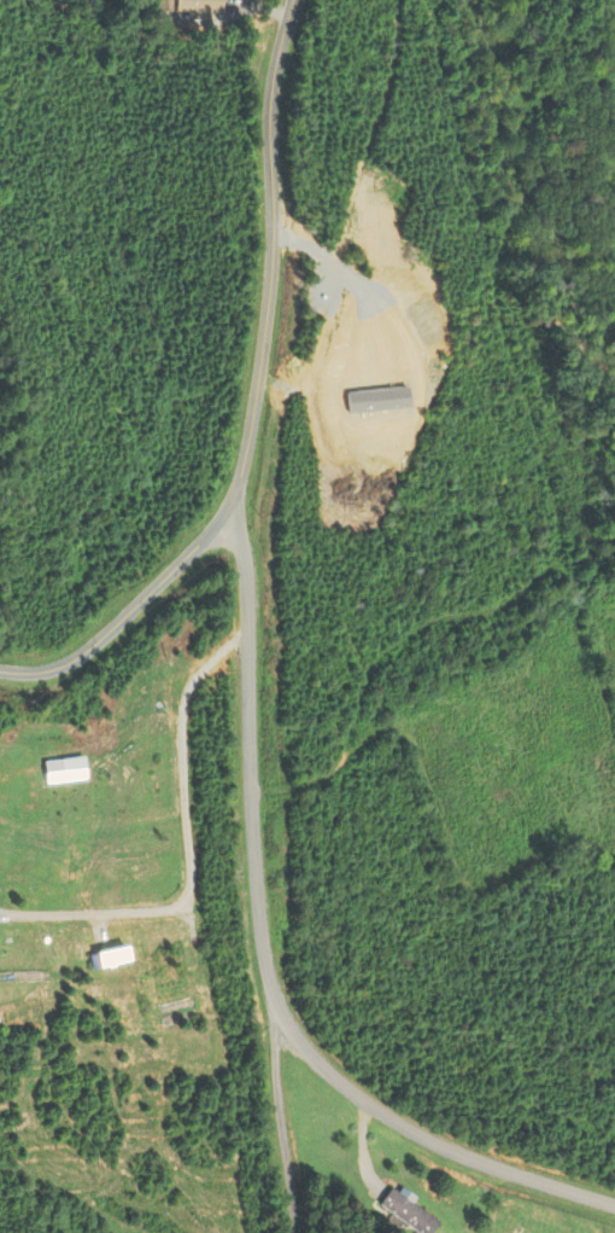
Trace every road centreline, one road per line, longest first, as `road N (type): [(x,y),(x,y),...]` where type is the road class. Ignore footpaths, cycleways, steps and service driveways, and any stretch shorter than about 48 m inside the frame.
road 1 (residential): [(224,513),(247,576),(252,820),(264,955),(281,1014),(323,1069),(400,1126),(488,1167),(614,1205)]
road 2 (residential): [(224,513),(247,450),(259,372),(273,254),(271,99),(294,0)]
road 3 (residential): [(0,671),(30,675),(71,664),(224,513)]

